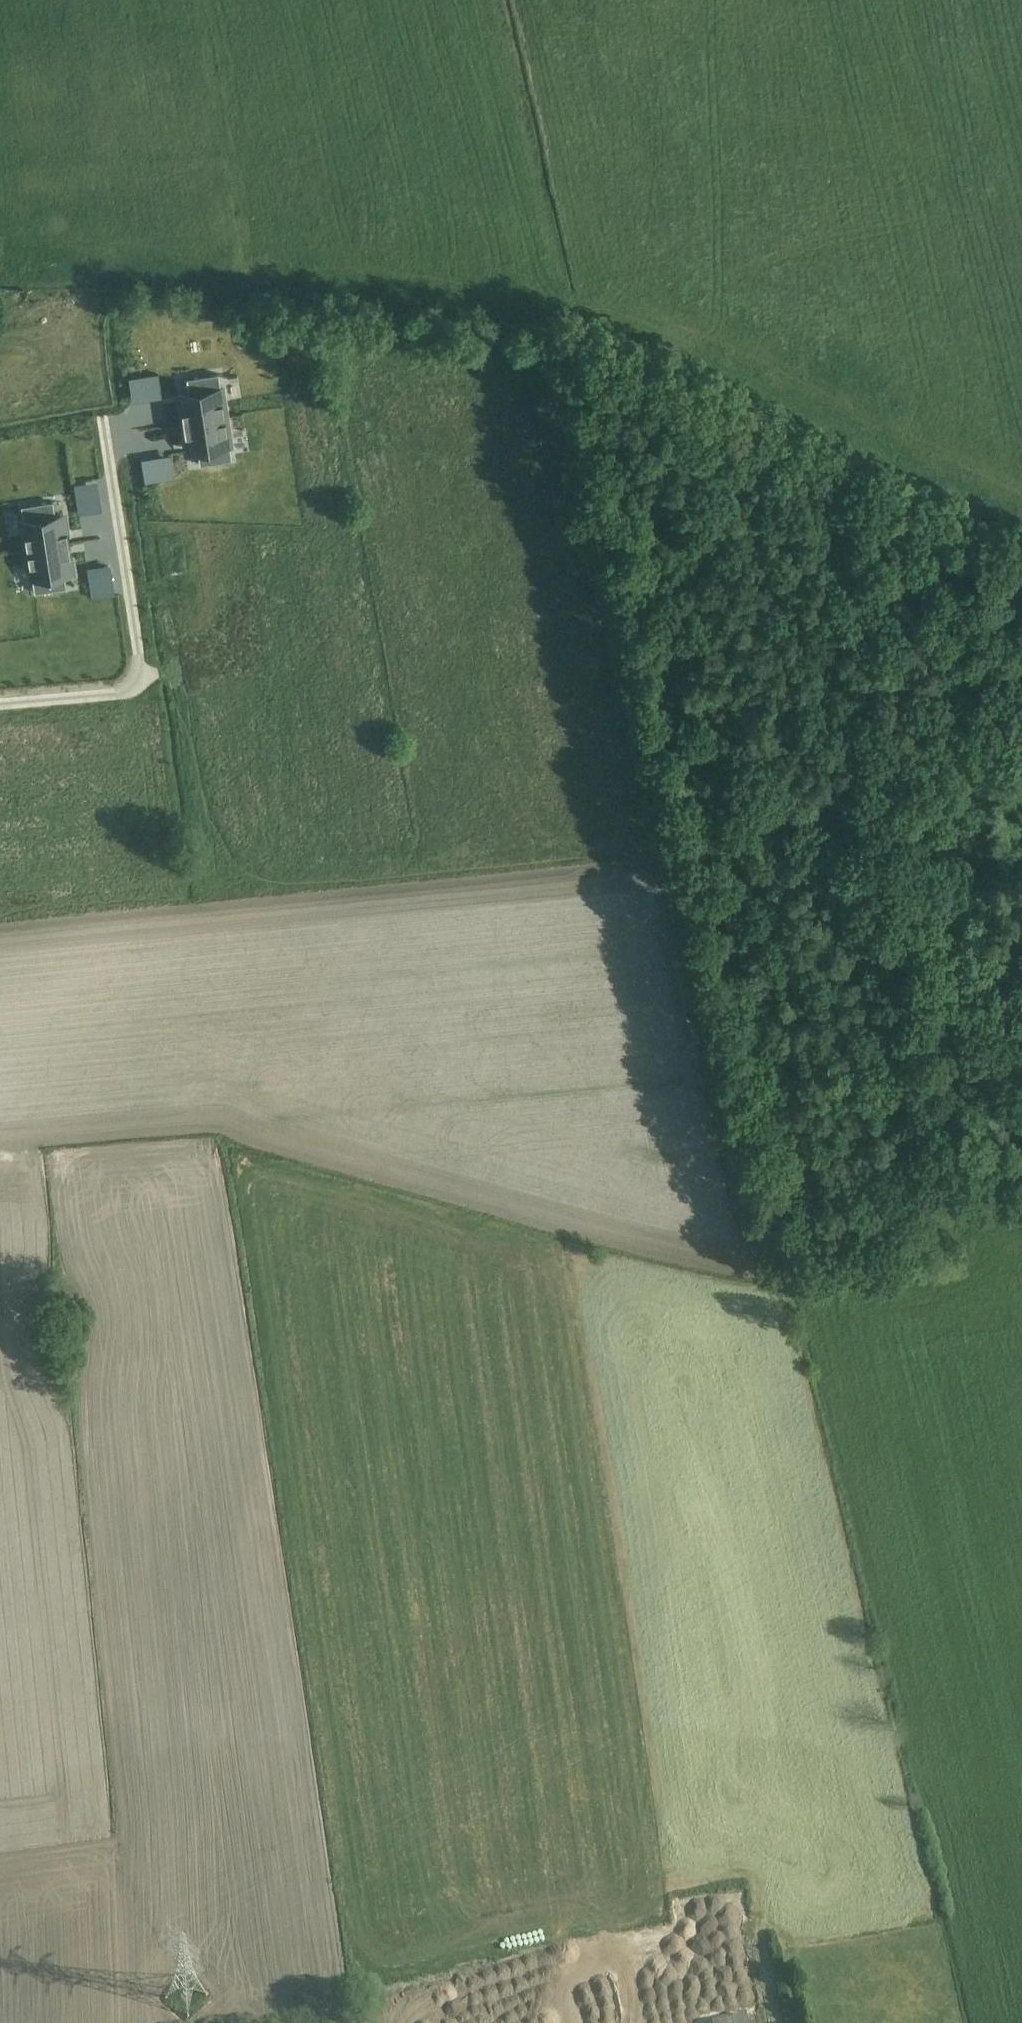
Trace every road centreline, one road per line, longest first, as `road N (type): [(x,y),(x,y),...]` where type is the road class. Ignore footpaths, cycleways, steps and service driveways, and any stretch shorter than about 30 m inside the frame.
road 1 (track): [(1021,848),(975,874),(908,961),(872,962),(853,904),(846,814),(878,460)]

